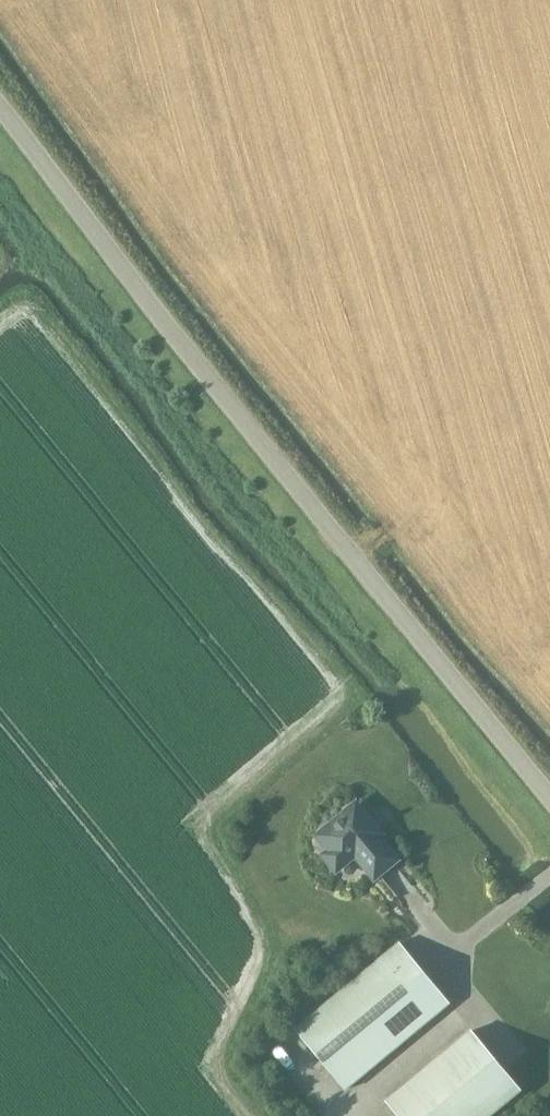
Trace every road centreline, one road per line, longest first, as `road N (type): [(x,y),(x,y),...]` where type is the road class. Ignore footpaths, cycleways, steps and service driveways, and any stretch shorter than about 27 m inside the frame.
road 1 (unclassified): [(549,791),(0,111)]

